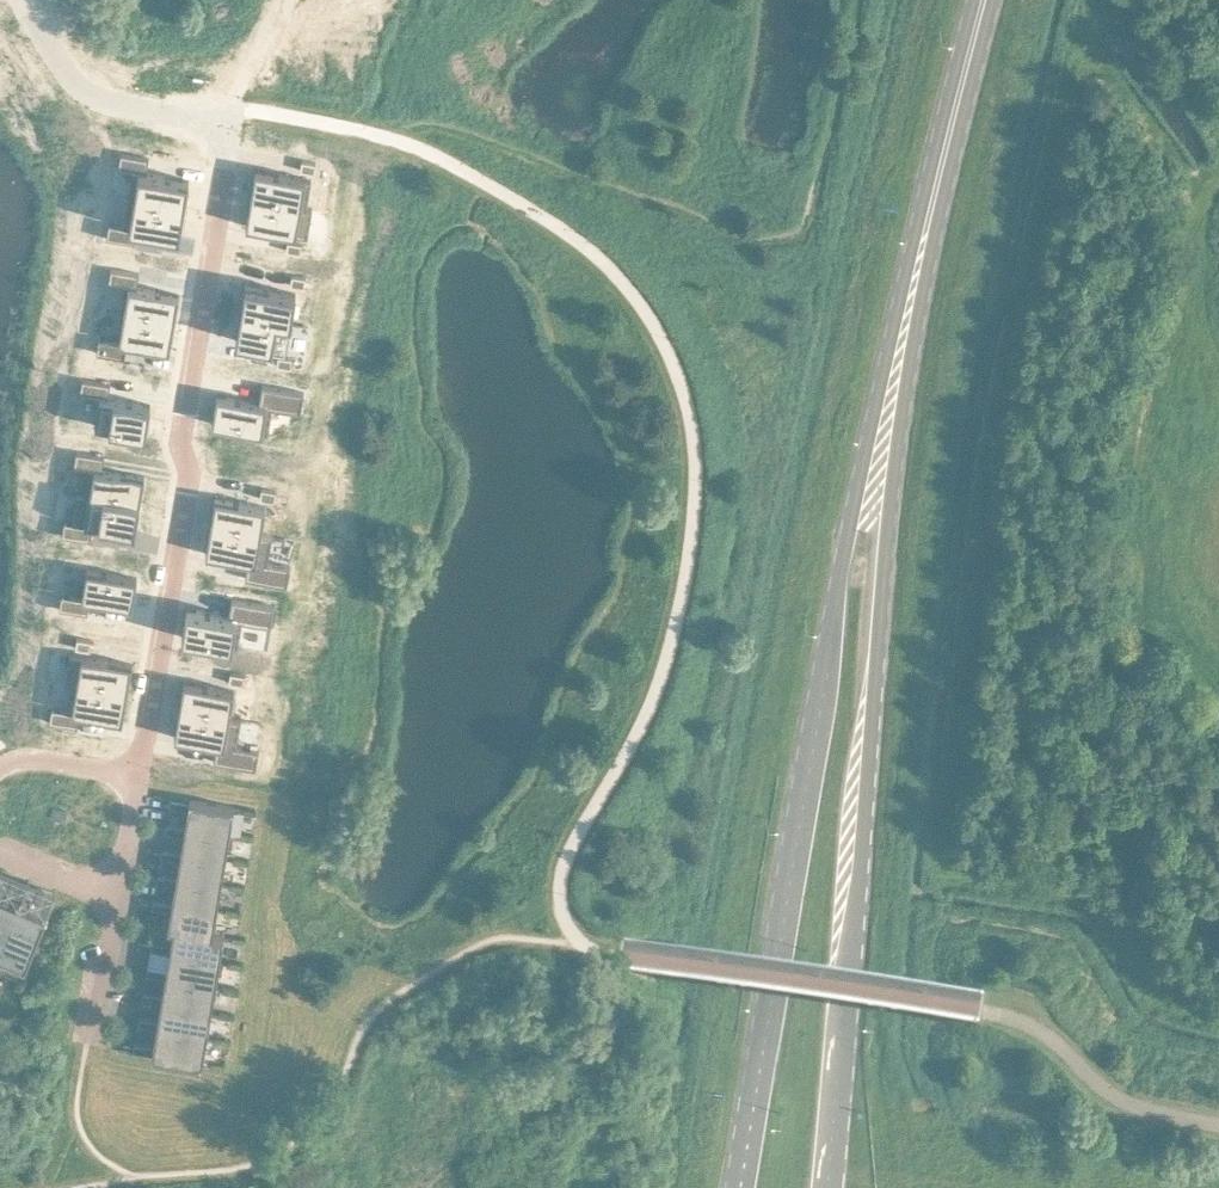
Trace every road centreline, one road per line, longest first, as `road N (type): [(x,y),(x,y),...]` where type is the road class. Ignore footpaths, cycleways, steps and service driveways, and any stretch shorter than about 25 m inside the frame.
road 1 (primary): [(910,373),(848,607),(756,1187)]
road 2 (primary): [(841,1187),(910,373)]
road 3 (residential): [(155,787),(204,455),(193,430),(235,144)]
road 4 (primary): [(910,373),(1000,0)]
road 5 (residential): [(155,787),(112,770),(59,767),(14,773),(0,797)]
road 6 (residential): [(136,913),(0,860)]
road 7 (residential): [(111,1051),(136,913)]
road 8 (residential): [(136,913),(155,787)]

